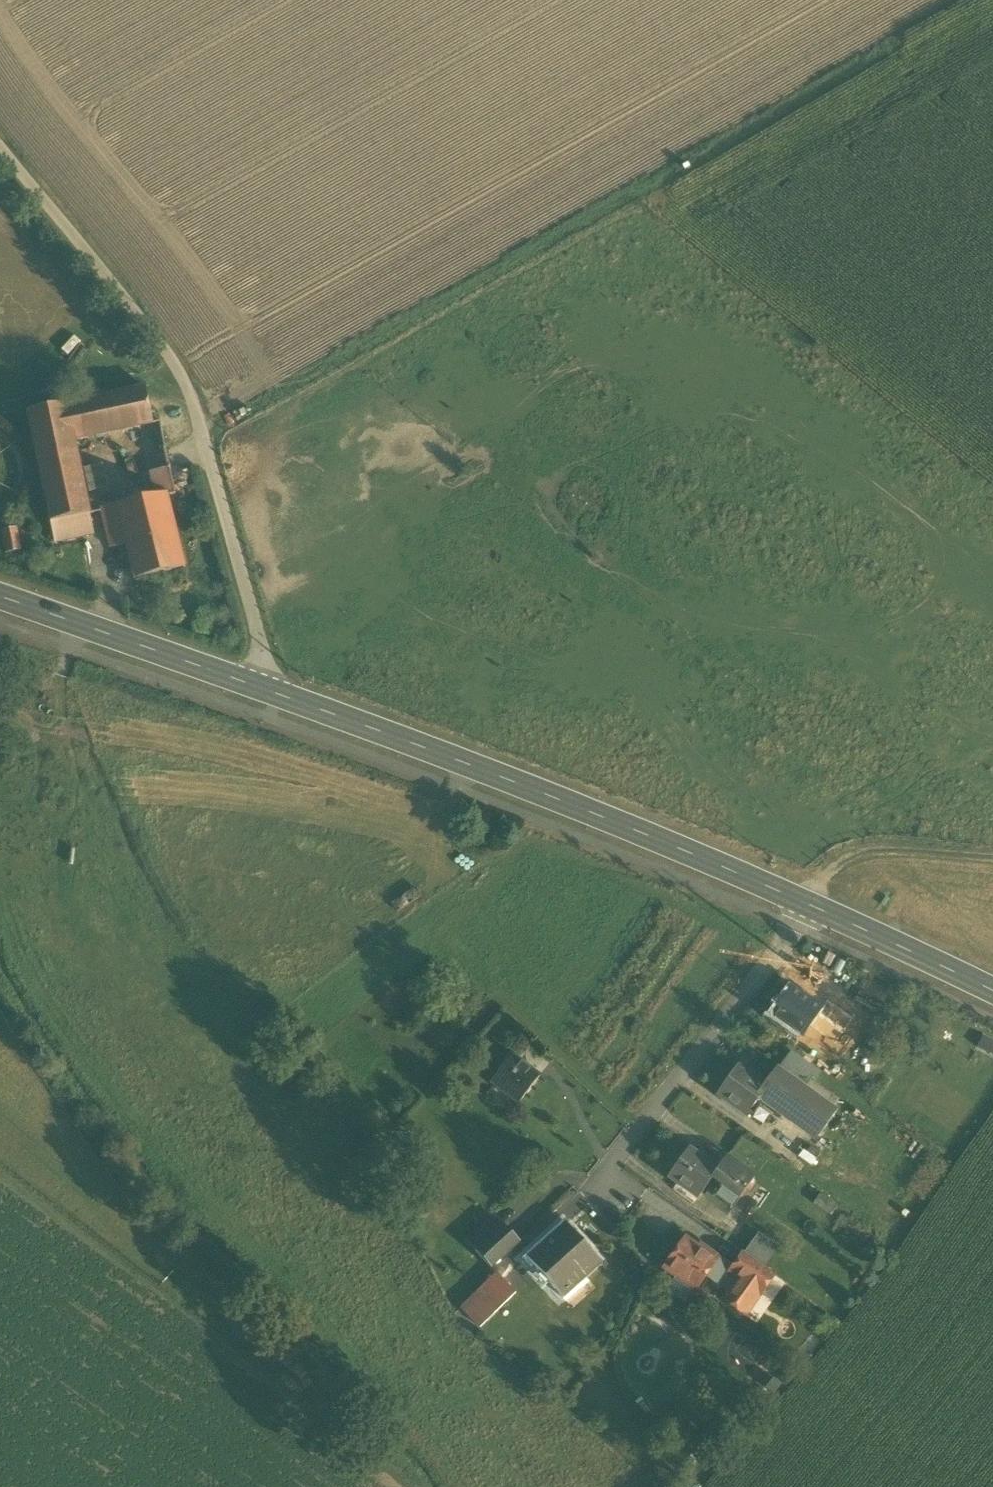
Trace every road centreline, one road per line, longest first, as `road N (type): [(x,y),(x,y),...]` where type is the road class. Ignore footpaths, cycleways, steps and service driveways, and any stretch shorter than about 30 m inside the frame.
road 1 (track): [(205,435),(992,6)]
road 2 (unclassified): [(0,149),(197,394),(274,693)]
road 3 (secondary): [(811,904),(274,693)]
road 4 (residential): [(811,904),(594,1189),(634,1237)]
road 5 (secondary): [(274,693),(0,597)]
road 6 (track): [(992,856),(847,854),(811,904)]
road 7 (secondary): [(992,992),(811,904)]

